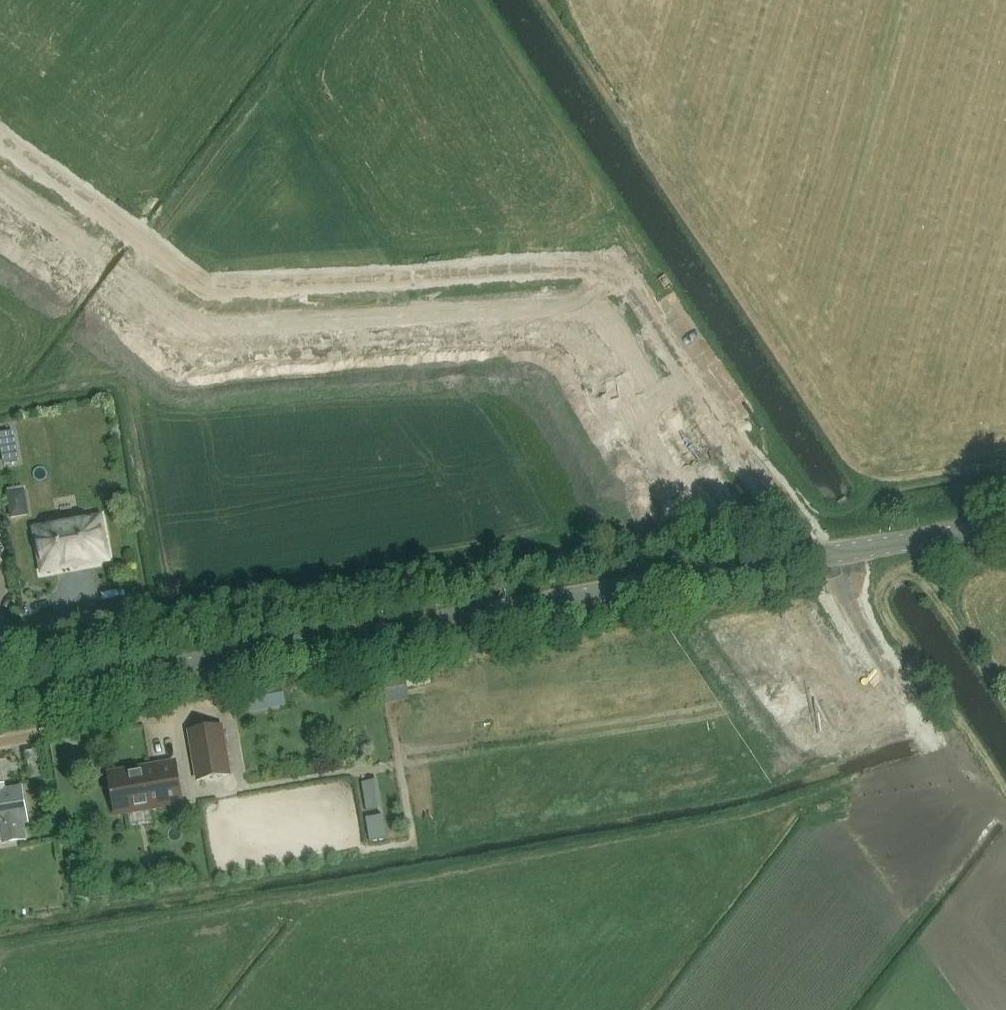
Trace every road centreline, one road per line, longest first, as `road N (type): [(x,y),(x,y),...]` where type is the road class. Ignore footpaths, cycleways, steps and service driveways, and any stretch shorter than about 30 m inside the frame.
road 1 (tertiary): [(0,698),(1005,526)]
road 2 (unclassified): [(0,741),(227,702)]

